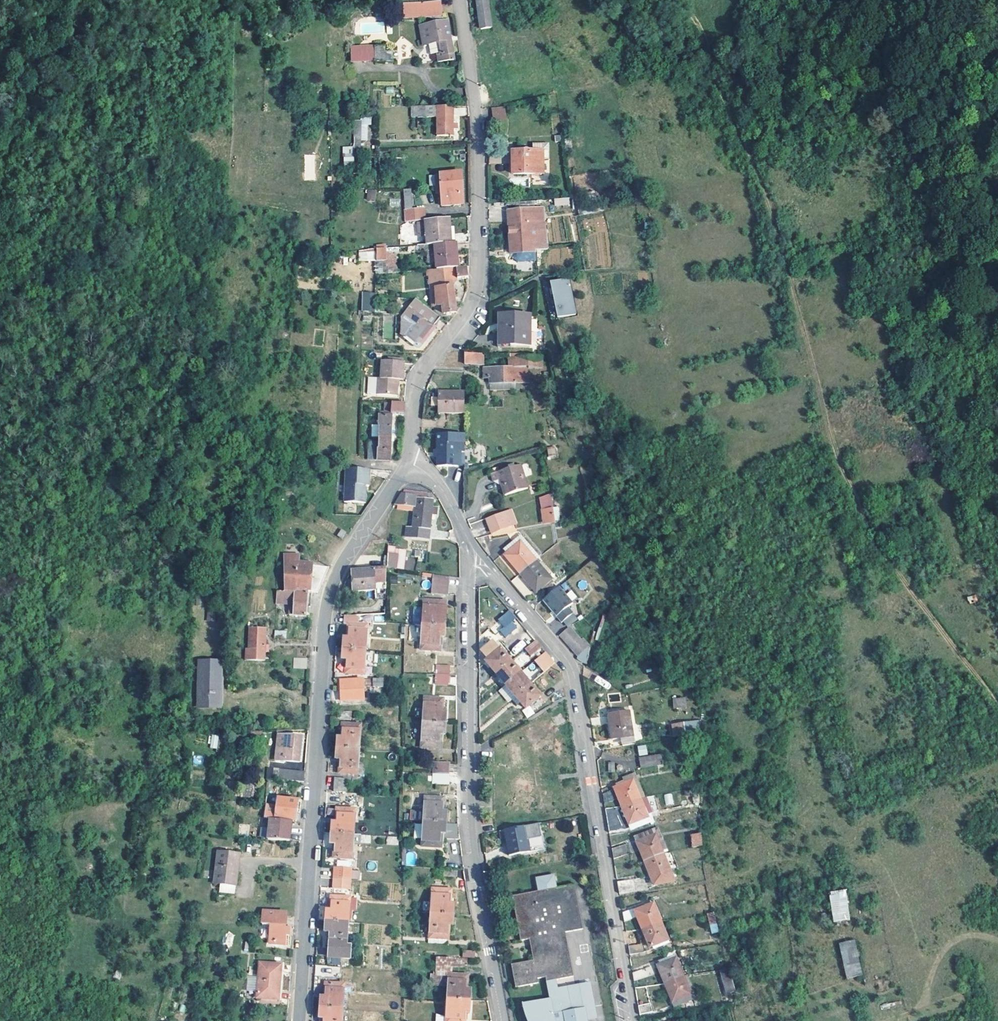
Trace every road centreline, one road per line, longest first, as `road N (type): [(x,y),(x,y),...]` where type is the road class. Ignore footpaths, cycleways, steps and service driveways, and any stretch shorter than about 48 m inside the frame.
road 1 (track): [(997,705),(869,528),(838,453),(765,195),(700,30),(677,0)]
road 2 (residential): [(411,464),(338,570),(329,610),(300,1020)]
road 3 (residential): [(634,1020),(575,680),(476,556)]
road 4 (residential): [(459,0),(480,205),(479,283),(422,376),(411,464)]
road 5 (residential): [(476,556),(469,584),(469,791),(504,1020)]

